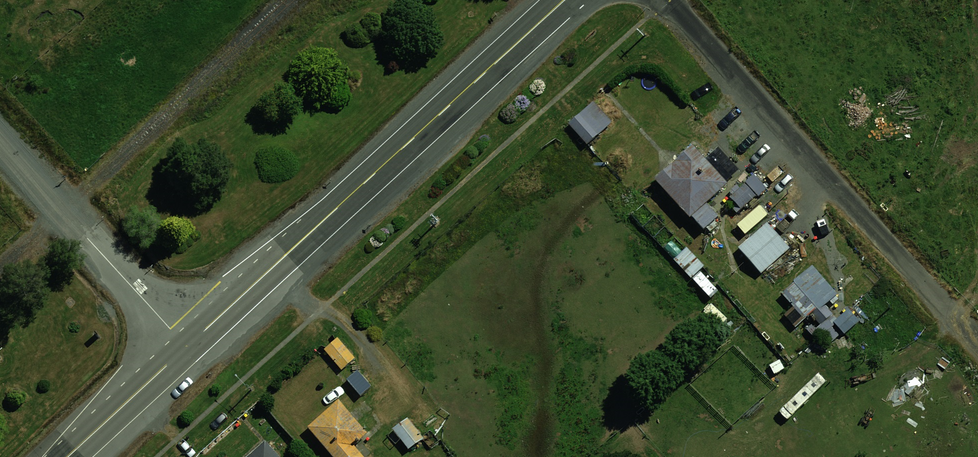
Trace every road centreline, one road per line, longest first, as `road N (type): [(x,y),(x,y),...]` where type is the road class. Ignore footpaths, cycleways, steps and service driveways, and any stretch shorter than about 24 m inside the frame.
road 1 (primary): [(566,0),(188,346)]
road 2 (residential): [(667,0),(977,338)]
road 3 (unclassified): [(0,144),(188,346)]
road 4 (secondary): [(188,346),(67,456)]

